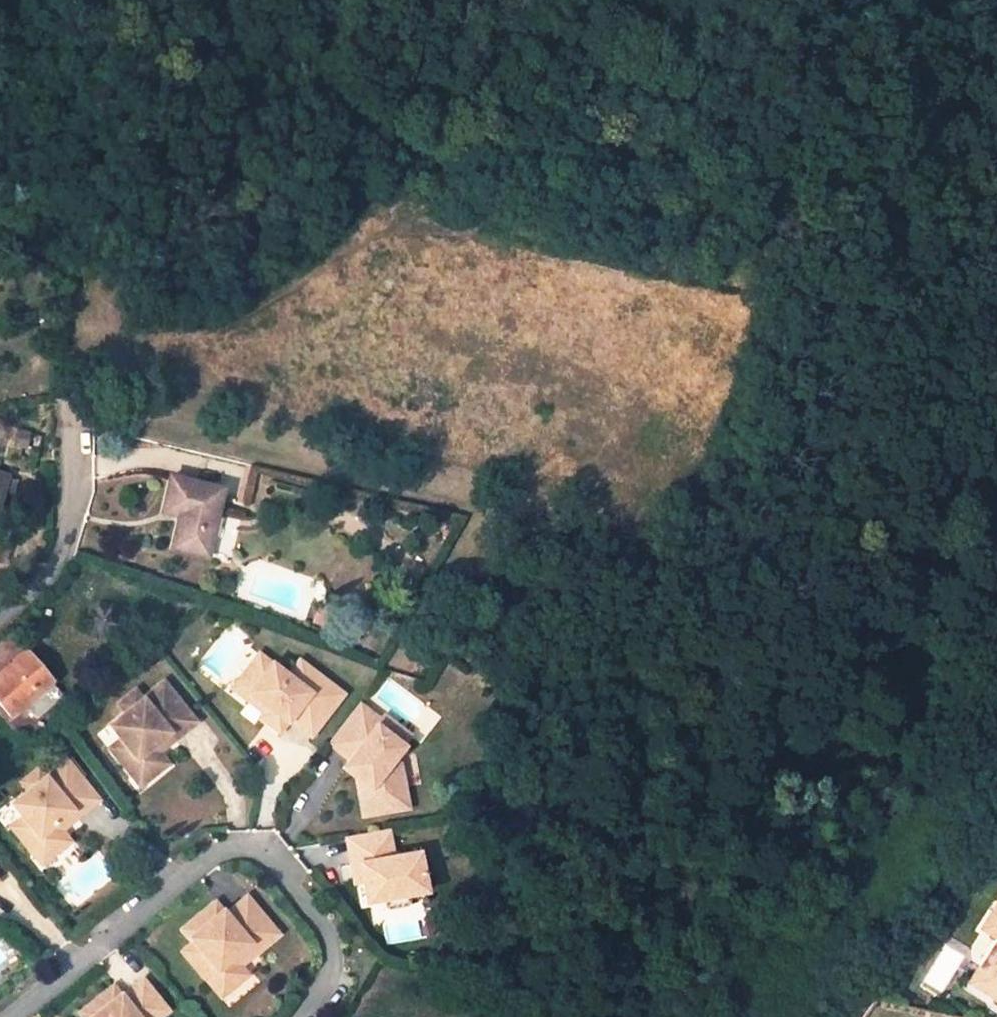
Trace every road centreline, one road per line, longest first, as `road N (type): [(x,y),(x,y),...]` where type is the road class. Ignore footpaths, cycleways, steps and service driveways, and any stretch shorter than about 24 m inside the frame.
road 1 (residential): [(295,1016),(331,971),(327,933),(259,846),(217,848),(10,1016)]
road 2 (residential): [(72,447),(71,510),(60,554),(38,585),(0,616)]

